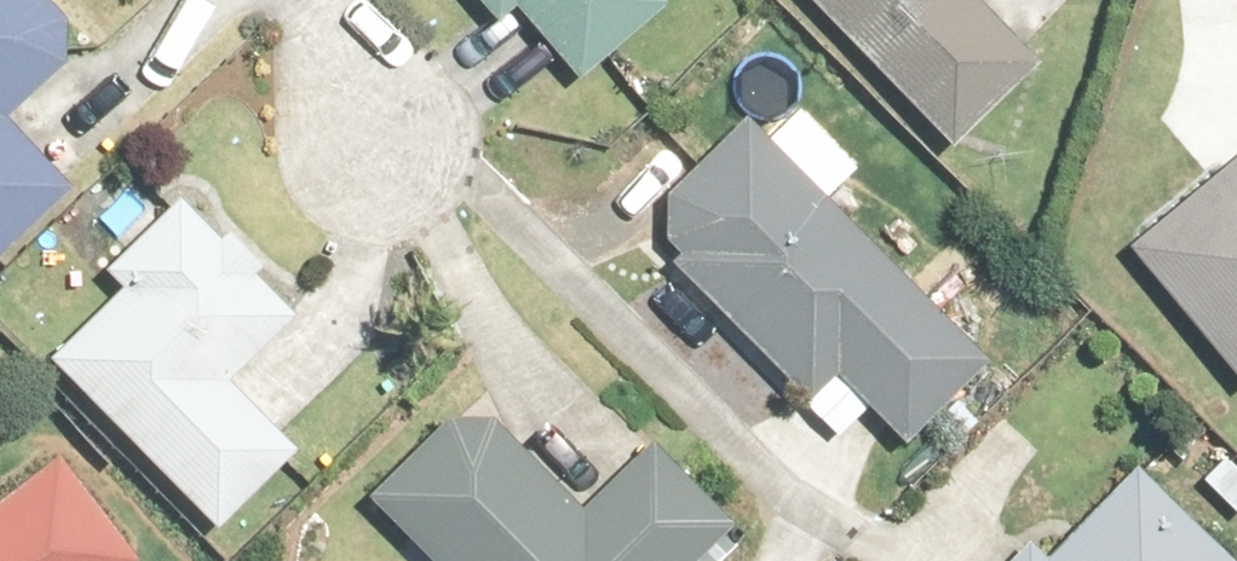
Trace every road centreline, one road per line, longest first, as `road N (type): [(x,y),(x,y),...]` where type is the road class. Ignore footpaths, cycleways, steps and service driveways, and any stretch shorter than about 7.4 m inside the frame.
road 1 (residential): [(371,151),(341,48),(311,0)]

